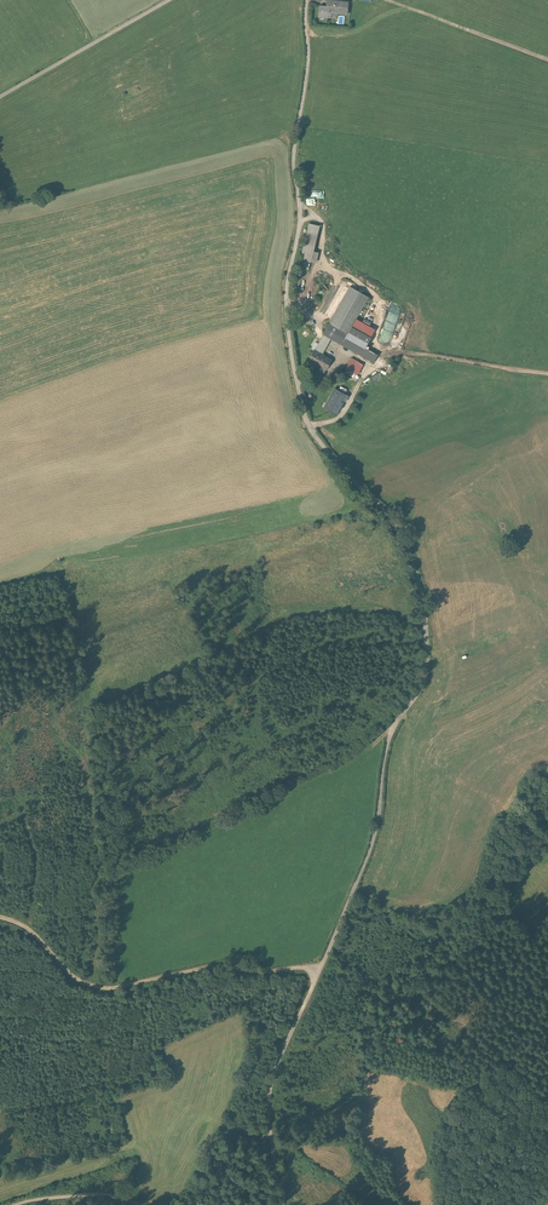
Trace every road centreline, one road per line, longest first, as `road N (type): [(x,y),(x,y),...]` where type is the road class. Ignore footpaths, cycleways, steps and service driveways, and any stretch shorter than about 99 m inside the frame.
road 1 (track): [(168,0),(0,95)]
road 2 (track): [(393,0),(547,61)]

